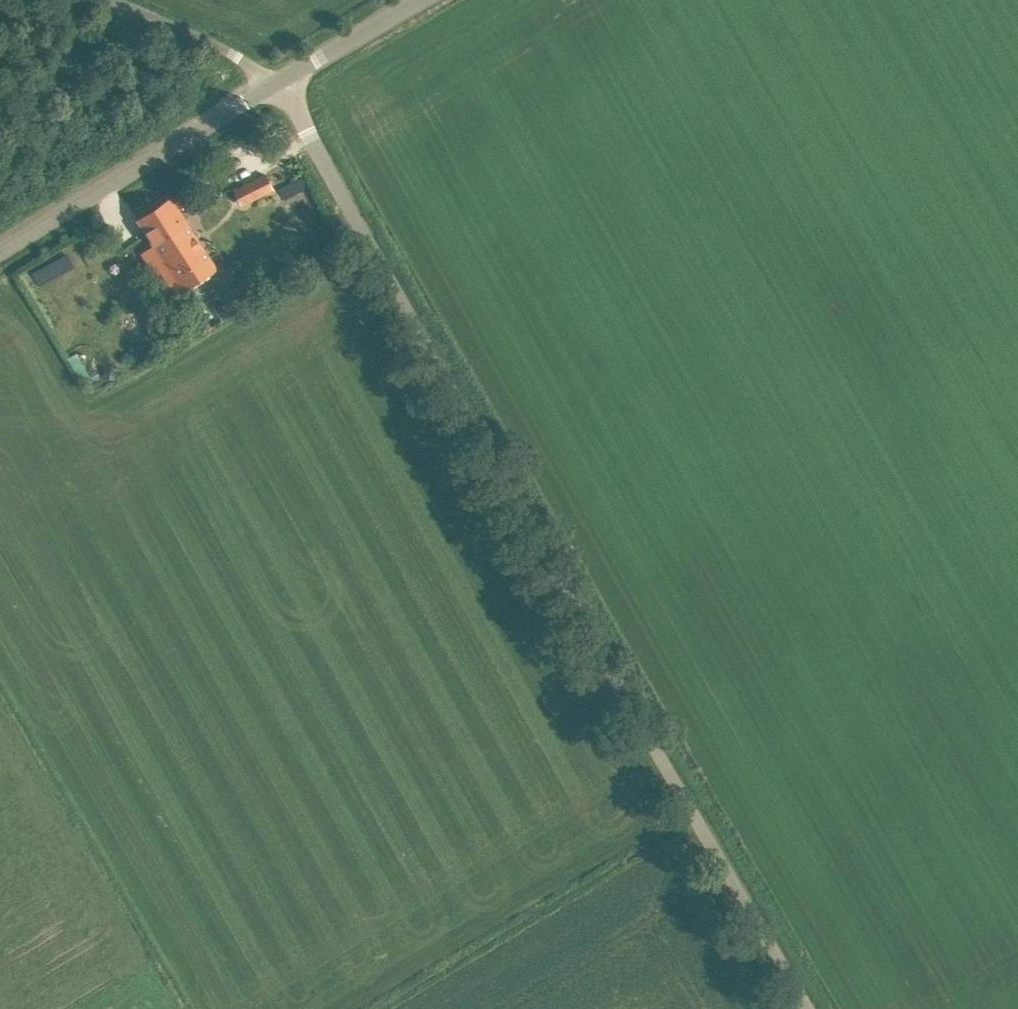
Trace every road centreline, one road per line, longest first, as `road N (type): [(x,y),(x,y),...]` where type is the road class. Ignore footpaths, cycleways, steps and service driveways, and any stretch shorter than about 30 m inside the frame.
road 1 (unclassified): [(816,1008),(287,86)]
road 2 (unclassified): [(0,259),(287,86)]
road 3 (unclassified): [(287,86),(83,0)]
road 4 (unclassified): [(287,86),(433,0)]

